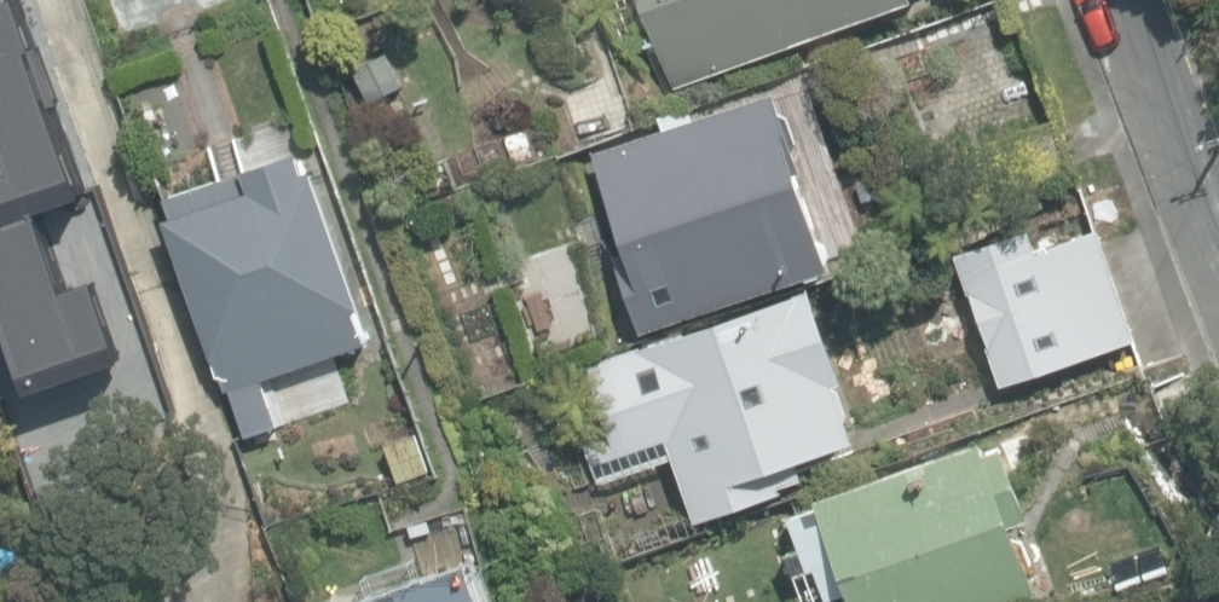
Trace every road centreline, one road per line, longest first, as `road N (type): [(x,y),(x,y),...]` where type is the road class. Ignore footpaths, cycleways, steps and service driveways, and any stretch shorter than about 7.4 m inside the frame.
road 1 (residential): [(1123,0),(1218,271)]

